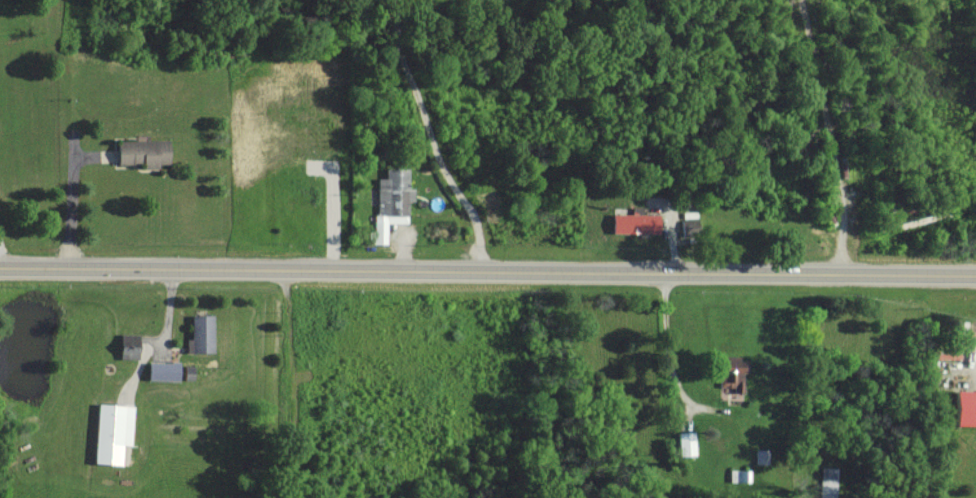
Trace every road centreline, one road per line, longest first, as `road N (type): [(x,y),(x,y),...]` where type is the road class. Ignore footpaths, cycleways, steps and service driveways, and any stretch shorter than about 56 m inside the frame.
road 1 (secondary): [(975,270),(0,266)]

